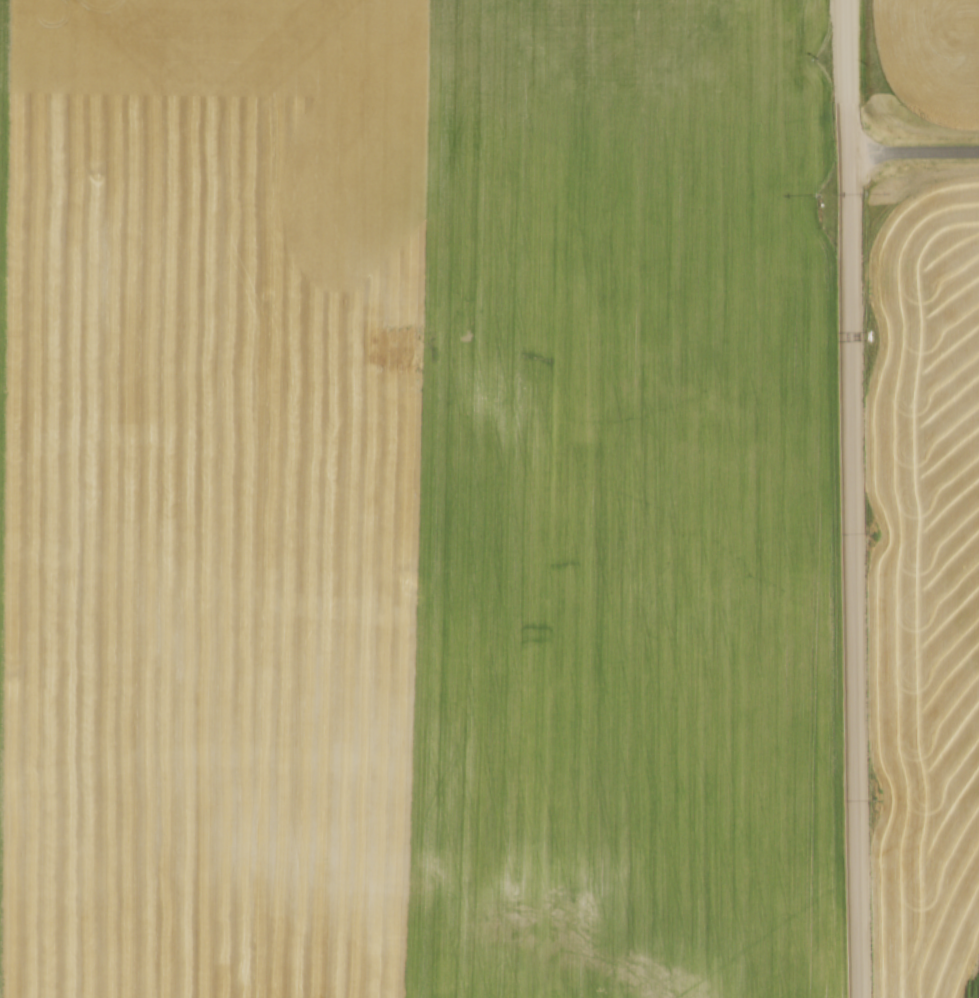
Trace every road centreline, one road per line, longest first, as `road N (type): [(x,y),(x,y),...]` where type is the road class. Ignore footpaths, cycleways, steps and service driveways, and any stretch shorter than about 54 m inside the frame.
road 1 (tertiary): [(863,997),(848,0)]

